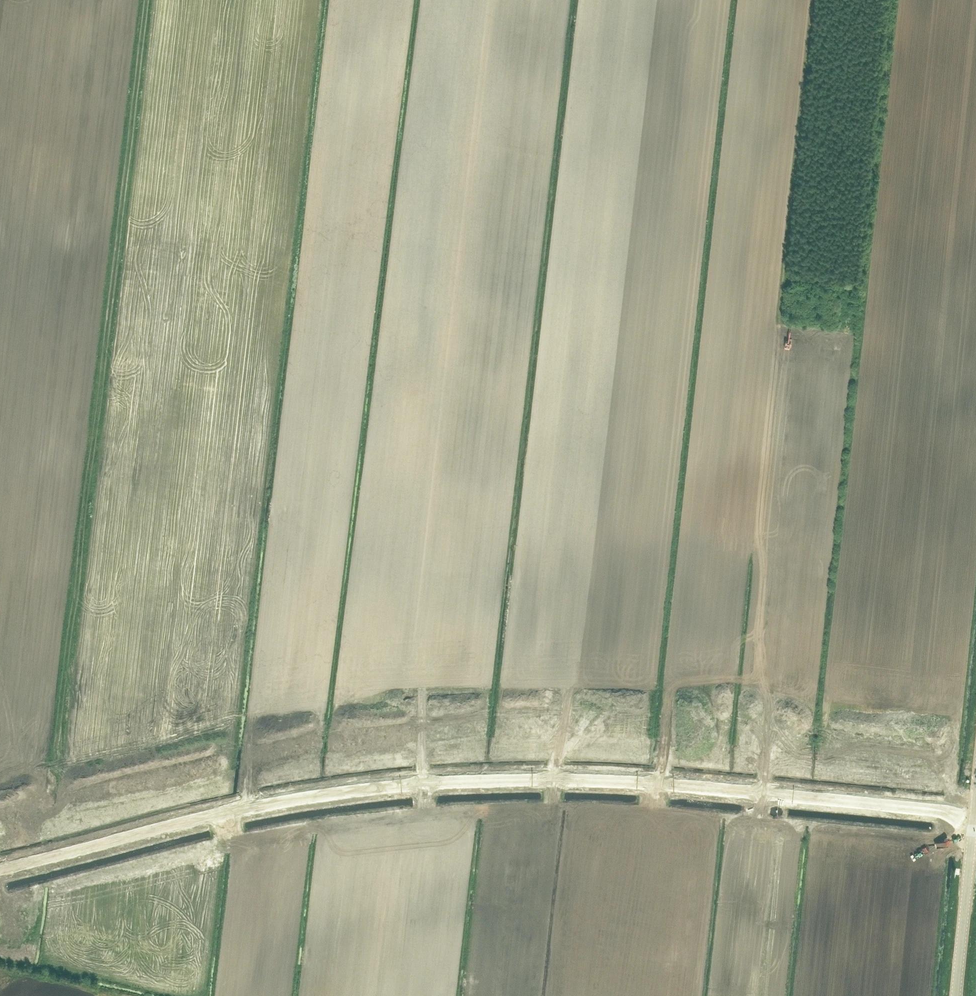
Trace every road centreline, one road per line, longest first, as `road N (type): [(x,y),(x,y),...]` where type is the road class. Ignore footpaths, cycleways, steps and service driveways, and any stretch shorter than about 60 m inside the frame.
road 1 (unclassified): [(0,867),(218,812),(460,779),(732,788),(942,808),(963,820)]
road 2 (unclassified): [(956,995),(971,850),(963,820)]

